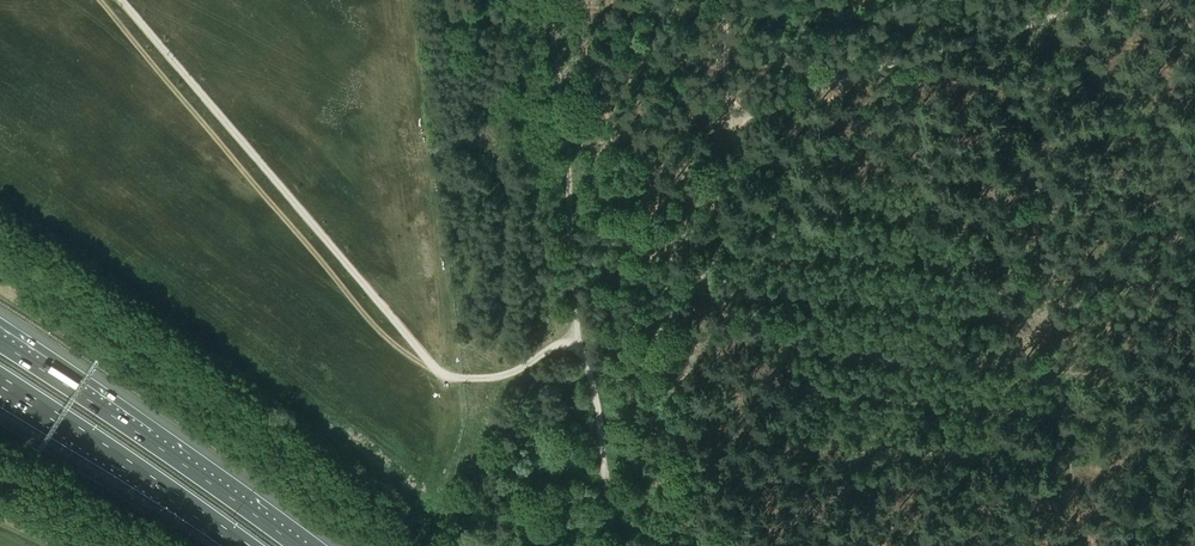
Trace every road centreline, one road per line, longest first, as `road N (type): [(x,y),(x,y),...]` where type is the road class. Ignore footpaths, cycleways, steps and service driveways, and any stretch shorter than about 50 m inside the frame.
road 1 (track): [(728,0),(732,120),(786,300),(781,465),(794,514),(823,545)]
road 2 (motorway): [(312,545),(0,332)]
road 3 (track): [(583,354),(549,0)]
road 4 (motorway): [(0,382),(243,545)]
road 5 (track): [(996,37),(732,120)]
road 6 (track): [(996,37),(1121,0)]

